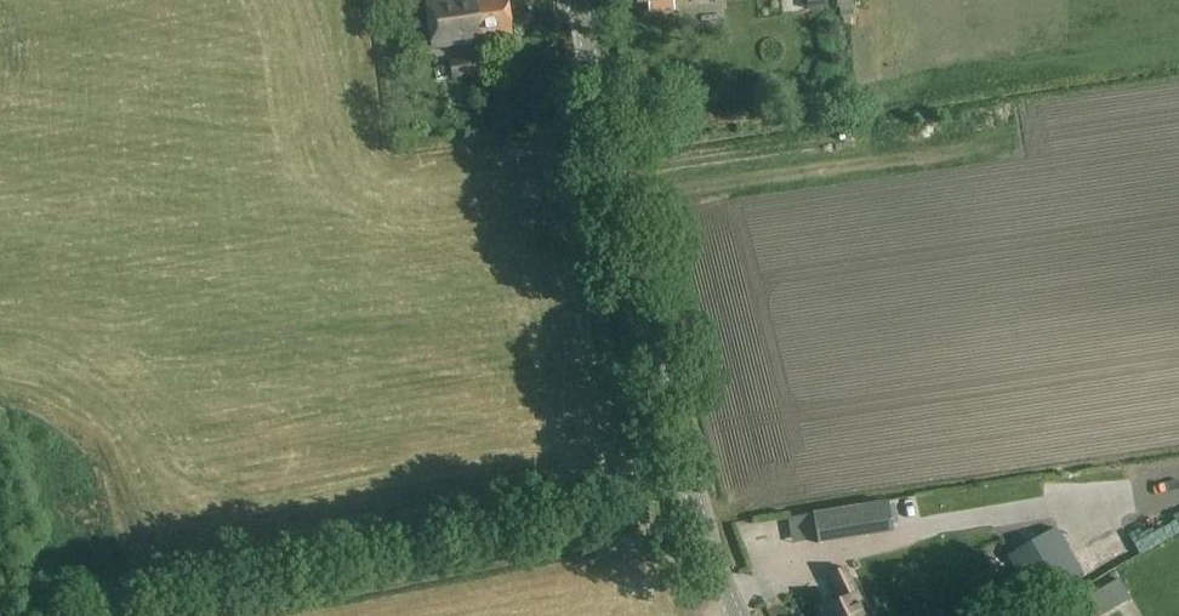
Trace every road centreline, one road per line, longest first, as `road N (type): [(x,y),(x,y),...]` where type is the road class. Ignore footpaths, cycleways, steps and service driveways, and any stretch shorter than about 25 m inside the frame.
road 1 (tertiary): [(736,615),(705,538),(633,277),(582,0)]

